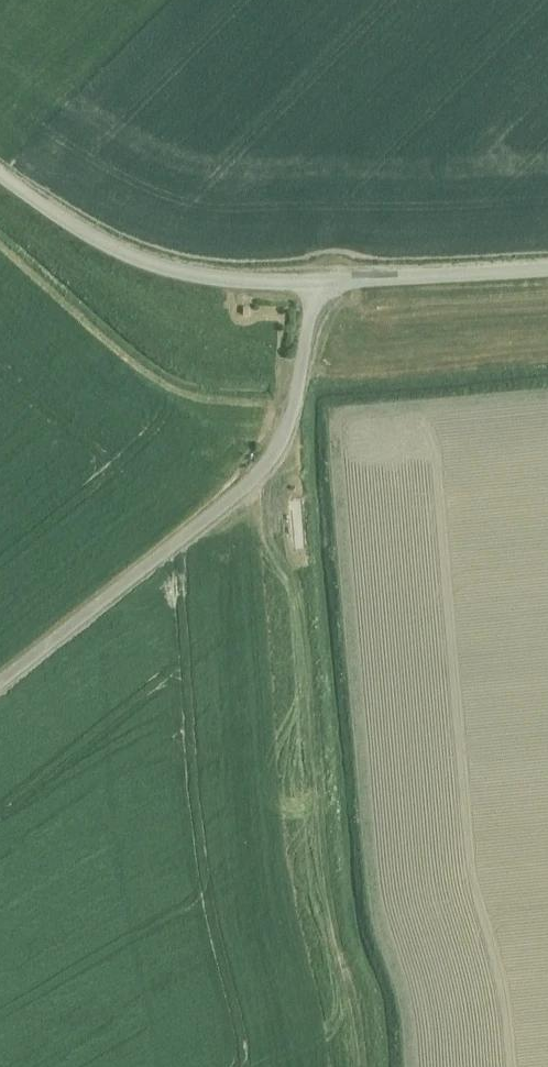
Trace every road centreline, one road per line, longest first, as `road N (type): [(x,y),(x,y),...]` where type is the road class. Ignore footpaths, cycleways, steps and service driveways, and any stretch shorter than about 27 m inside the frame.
road 1 (track): [(358,1066),(355,1015),(326,911),(284,437)]
road 2 (unclassified): [(317,281),(295,408),(257,476),(0,681)]
road 3 (unclassified): [(317,281),(222,276),(135,256),(0,175)]
road 4 (unclassified): [(547,266),(317,281)]

